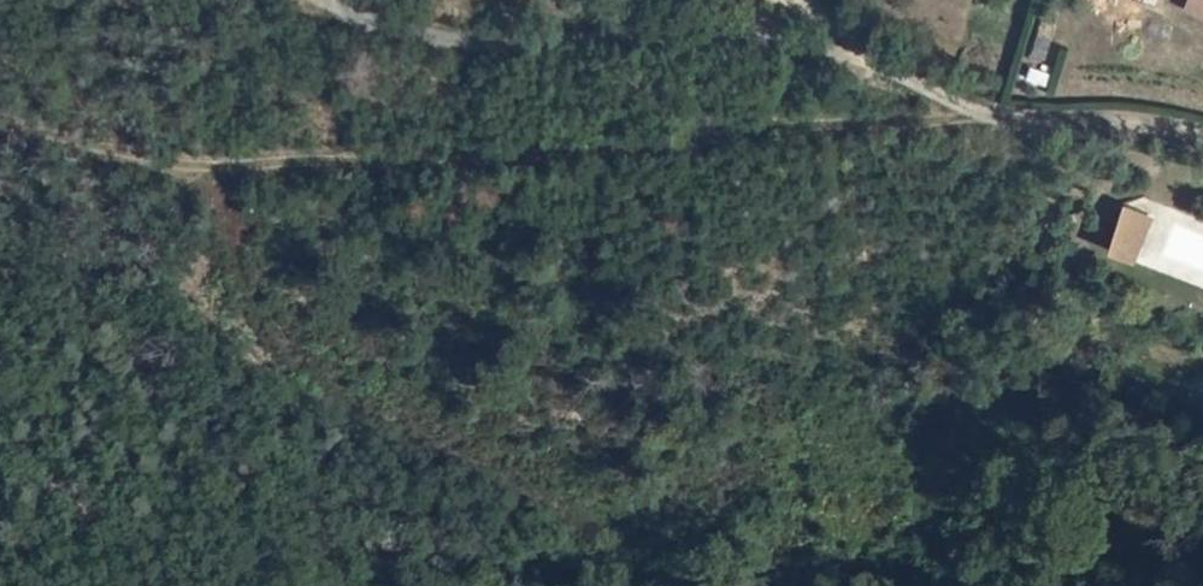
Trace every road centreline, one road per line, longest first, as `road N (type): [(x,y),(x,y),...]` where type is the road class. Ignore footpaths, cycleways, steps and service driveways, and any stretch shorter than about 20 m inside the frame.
road 1 (track): [(39,133),(181,168),(998,113)]
road 2 (unclassified): [(319,0),(377,20),(479,31),(633,38),(743,32),(876,58),(1017,124),(1142,129),(1202,144)]

